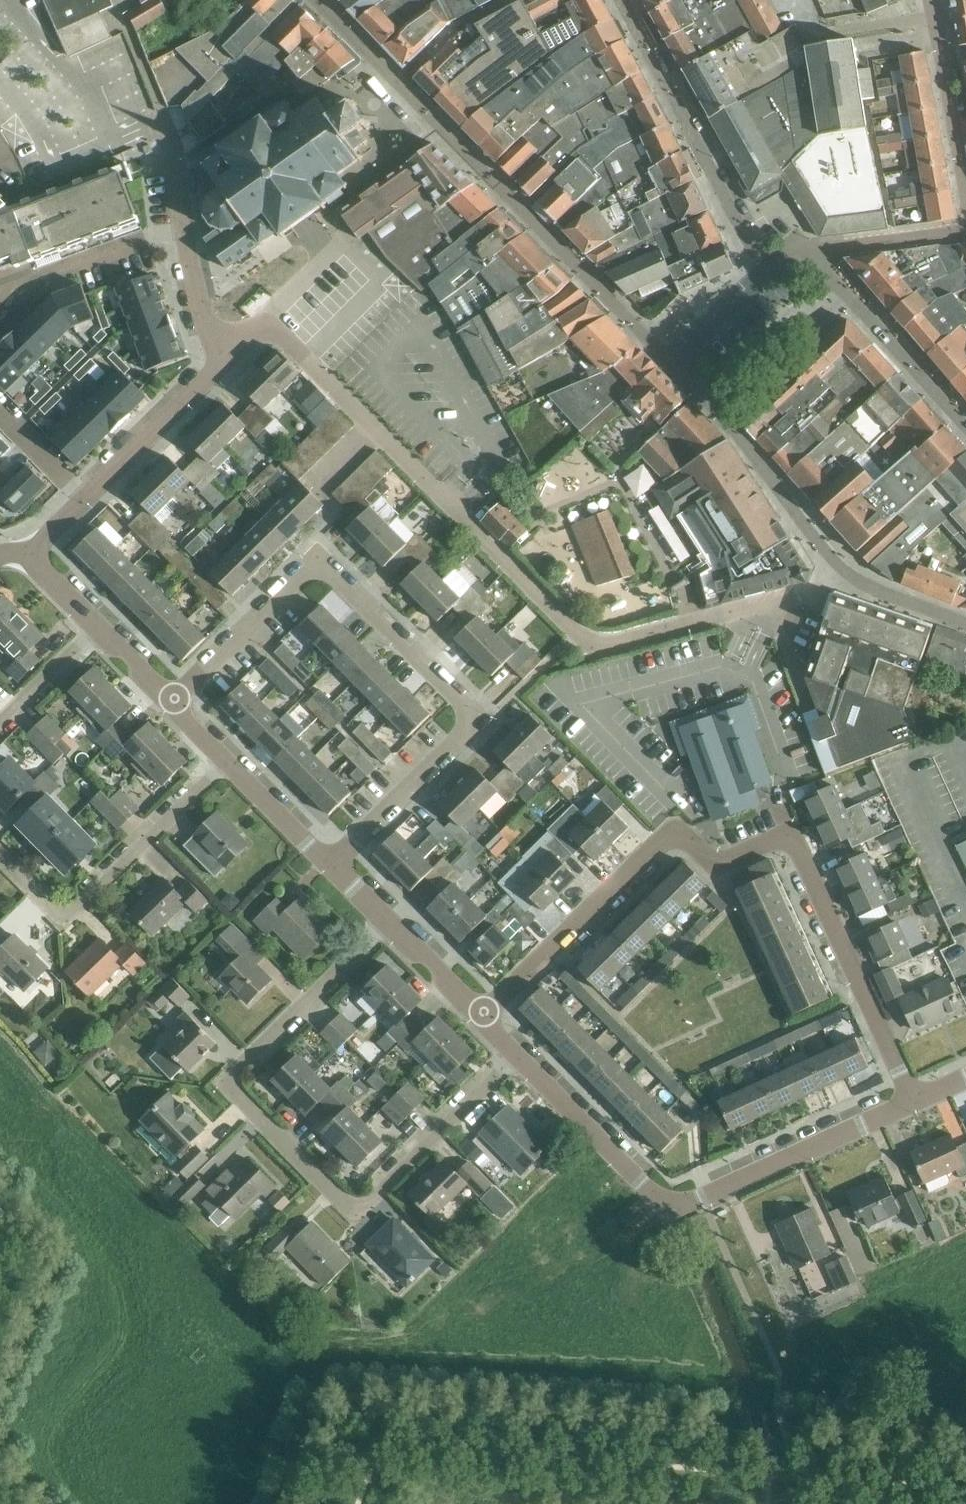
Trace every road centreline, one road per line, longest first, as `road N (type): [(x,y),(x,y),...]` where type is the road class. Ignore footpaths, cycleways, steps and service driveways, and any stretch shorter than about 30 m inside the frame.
road 1 (residential): [(799,596),(603,648),(573,634),(264,323),(251,333)]
road 2 (residential): [(479,1014),(665,838),(682,837),(714,867),(777,839),(795,842),(913,1100)]
road 3 (residential): [(515,1057),(354,1217),(226,1082),(385,922)]
road 4 (residential): [(329,863),(472,718),(316,565),(173,707)]
road 5 (residential): [(913,1100),(672,1208),(515,1057)]
road 6 (residential): [(393,86),(670,363)]
road 7 (residential): [(225,763),(62,919),(0,854)]
road 8 (residential): [(769,264),(747,242),(618,0)]
road 9 (residential): [(670,363),(846,571)]
road 10 (residential): [(251,333),(87,499)]
road 11 (residential): [(965,428),(813,254)]
road 12 (residential): [(183,222),(0,304)]
road 13 (residential): [(936,18),(965,195)]
road 14 (residential): [(798,0),(816,33),(936,18)]
road 15 (residential): [(251,333),(208,334),(183,222)]
road 16 (residential): [(813,254),(965,230)]
road 17 (residential): [(393,86),(461,26),(509,0)]
road 18 (residential): [(329,863),(225,763)]
road 19 (residential): [(670,363),(769,264)]
road 20 (residential): [(0,723),(99,628)]
road 21 (residential): [(479,1014),(385,922)]
road 22 (residential): [(846,571),(965,621)]
road 23 (residential): [(0,411),(87,499)]

